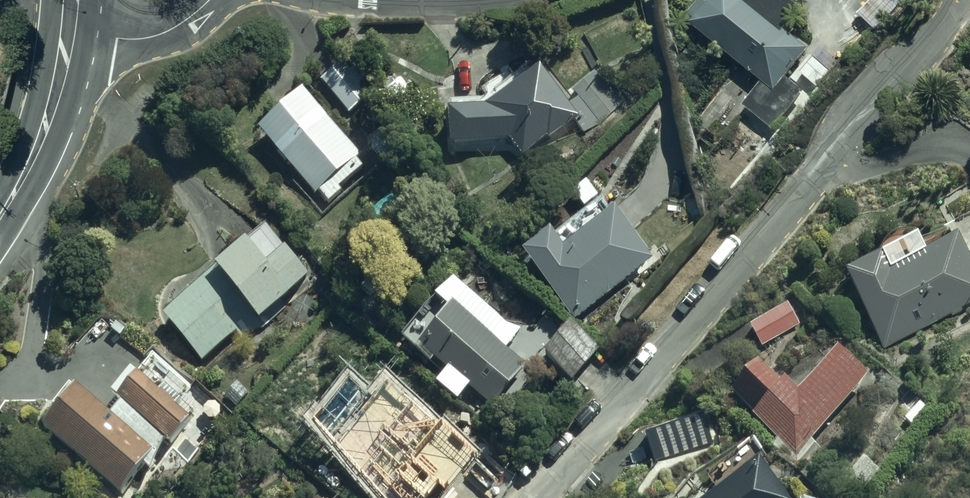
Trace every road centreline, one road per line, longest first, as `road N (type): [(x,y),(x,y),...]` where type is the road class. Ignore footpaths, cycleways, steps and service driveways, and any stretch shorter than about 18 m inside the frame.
road 1 (residential): [(811,175),(535,497)]
road 2 (residential): [(965,0),(811,175)]
road 3 (secondary): [(0,217),(40,142),(69,31)]
road 4 (residential): [(811,175),(937,141),(969,146)]
road 5 (residential): [(69,31),(157,35),(209,0)]

